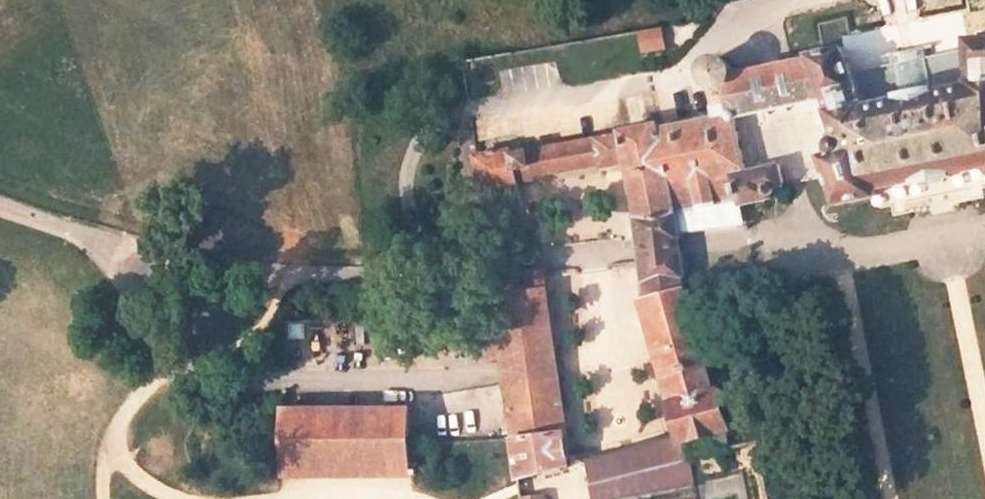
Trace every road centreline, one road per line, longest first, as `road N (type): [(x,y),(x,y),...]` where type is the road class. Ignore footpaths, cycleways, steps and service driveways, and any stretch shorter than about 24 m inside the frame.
road 1 (track): [(166,374),(101,239)]
road 2 (track): [(103,498),(111,431),(166,374)]

